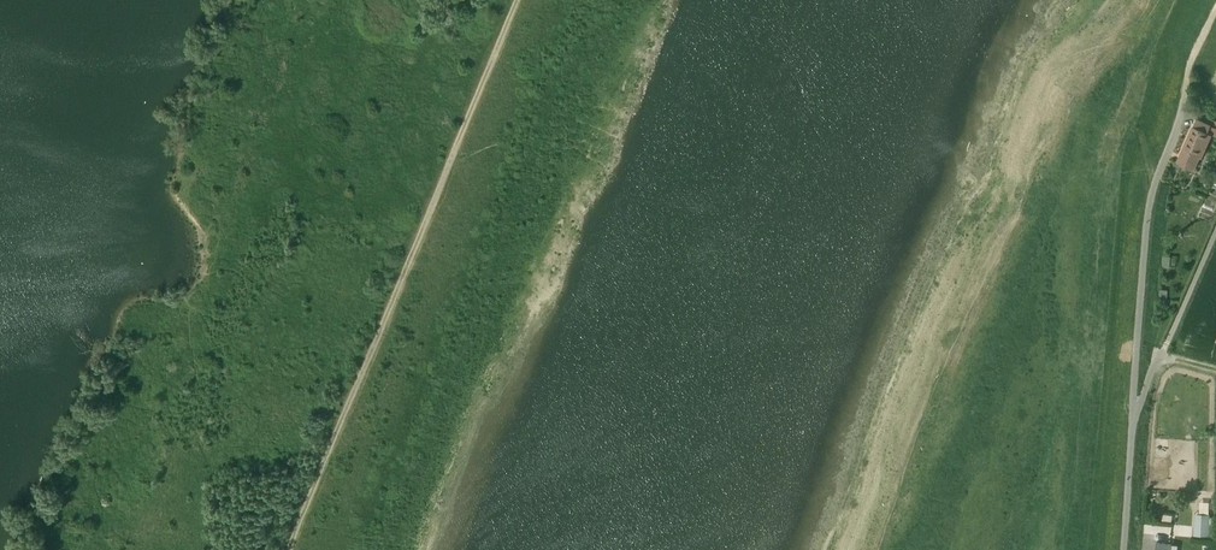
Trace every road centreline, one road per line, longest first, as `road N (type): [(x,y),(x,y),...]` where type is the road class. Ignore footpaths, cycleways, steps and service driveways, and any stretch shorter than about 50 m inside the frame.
road 1 (unclassified): [(1132,416),(1148,214),(1189,70)]
road 2 (unclassified): [(1132,416),(1215,230)]
road 3 (unclassified): [(1122,549),(1132,416)]

